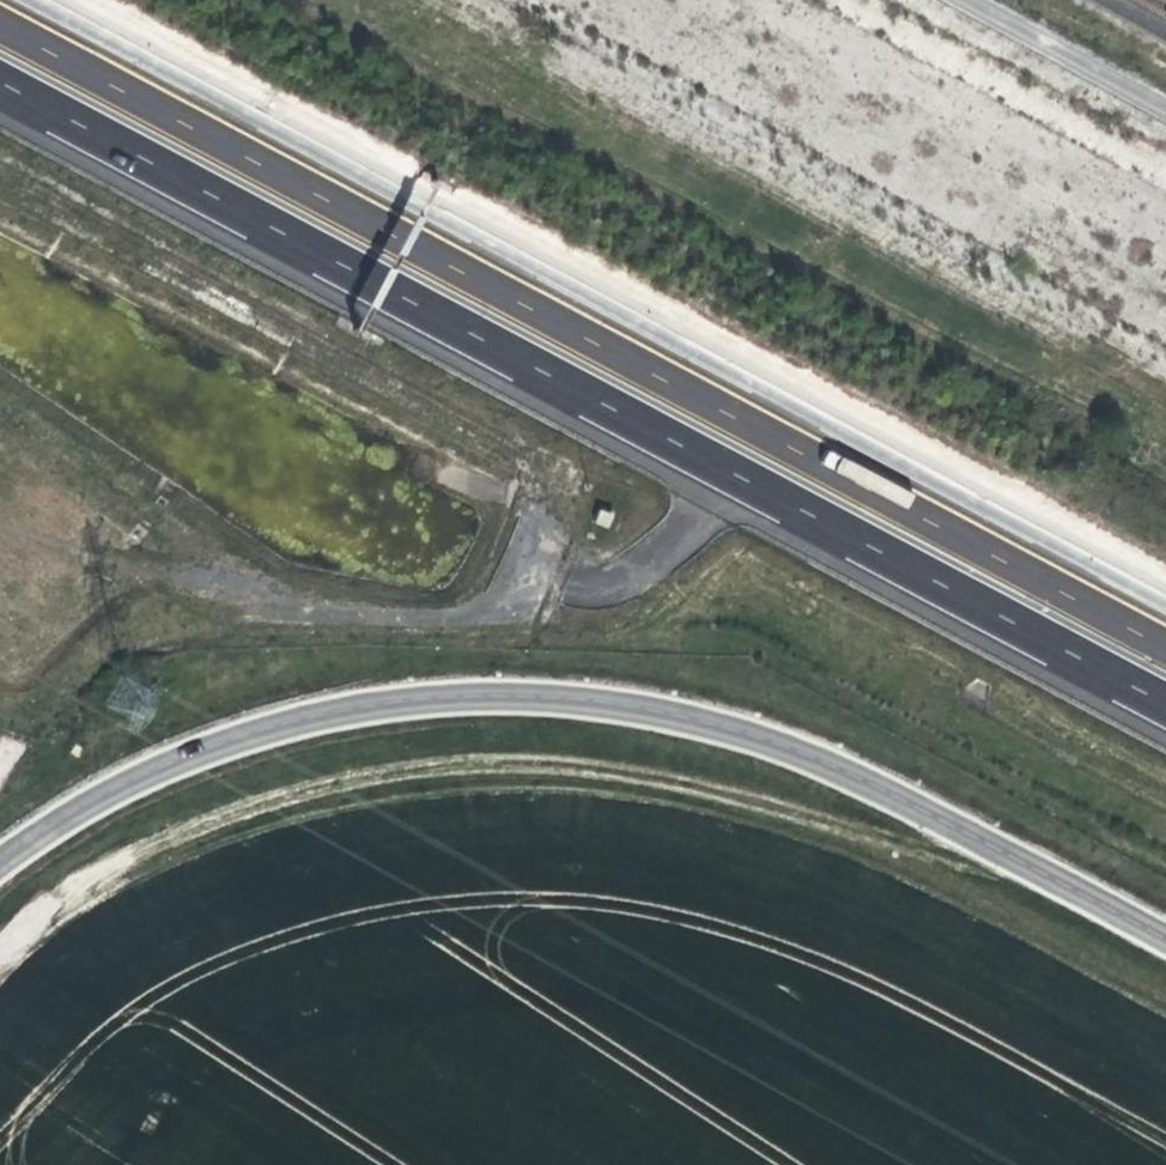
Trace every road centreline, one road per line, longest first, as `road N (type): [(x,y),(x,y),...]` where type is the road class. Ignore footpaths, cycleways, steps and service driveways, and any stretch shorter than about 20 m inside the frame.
road 1 (motorway): [(0,80),(1165,703)]
road 2 (motorway): [(1165,635),(0,13)]
road 3 (track): [(0,955),(75,890),(185,827),(367,777),(545,770),(646,778),(865,833),(1165,982)]
road 4 (tertiary): [(0,861),(119,784),(299,721),(488,694),(615,701),(827,758),(1165,939)]

